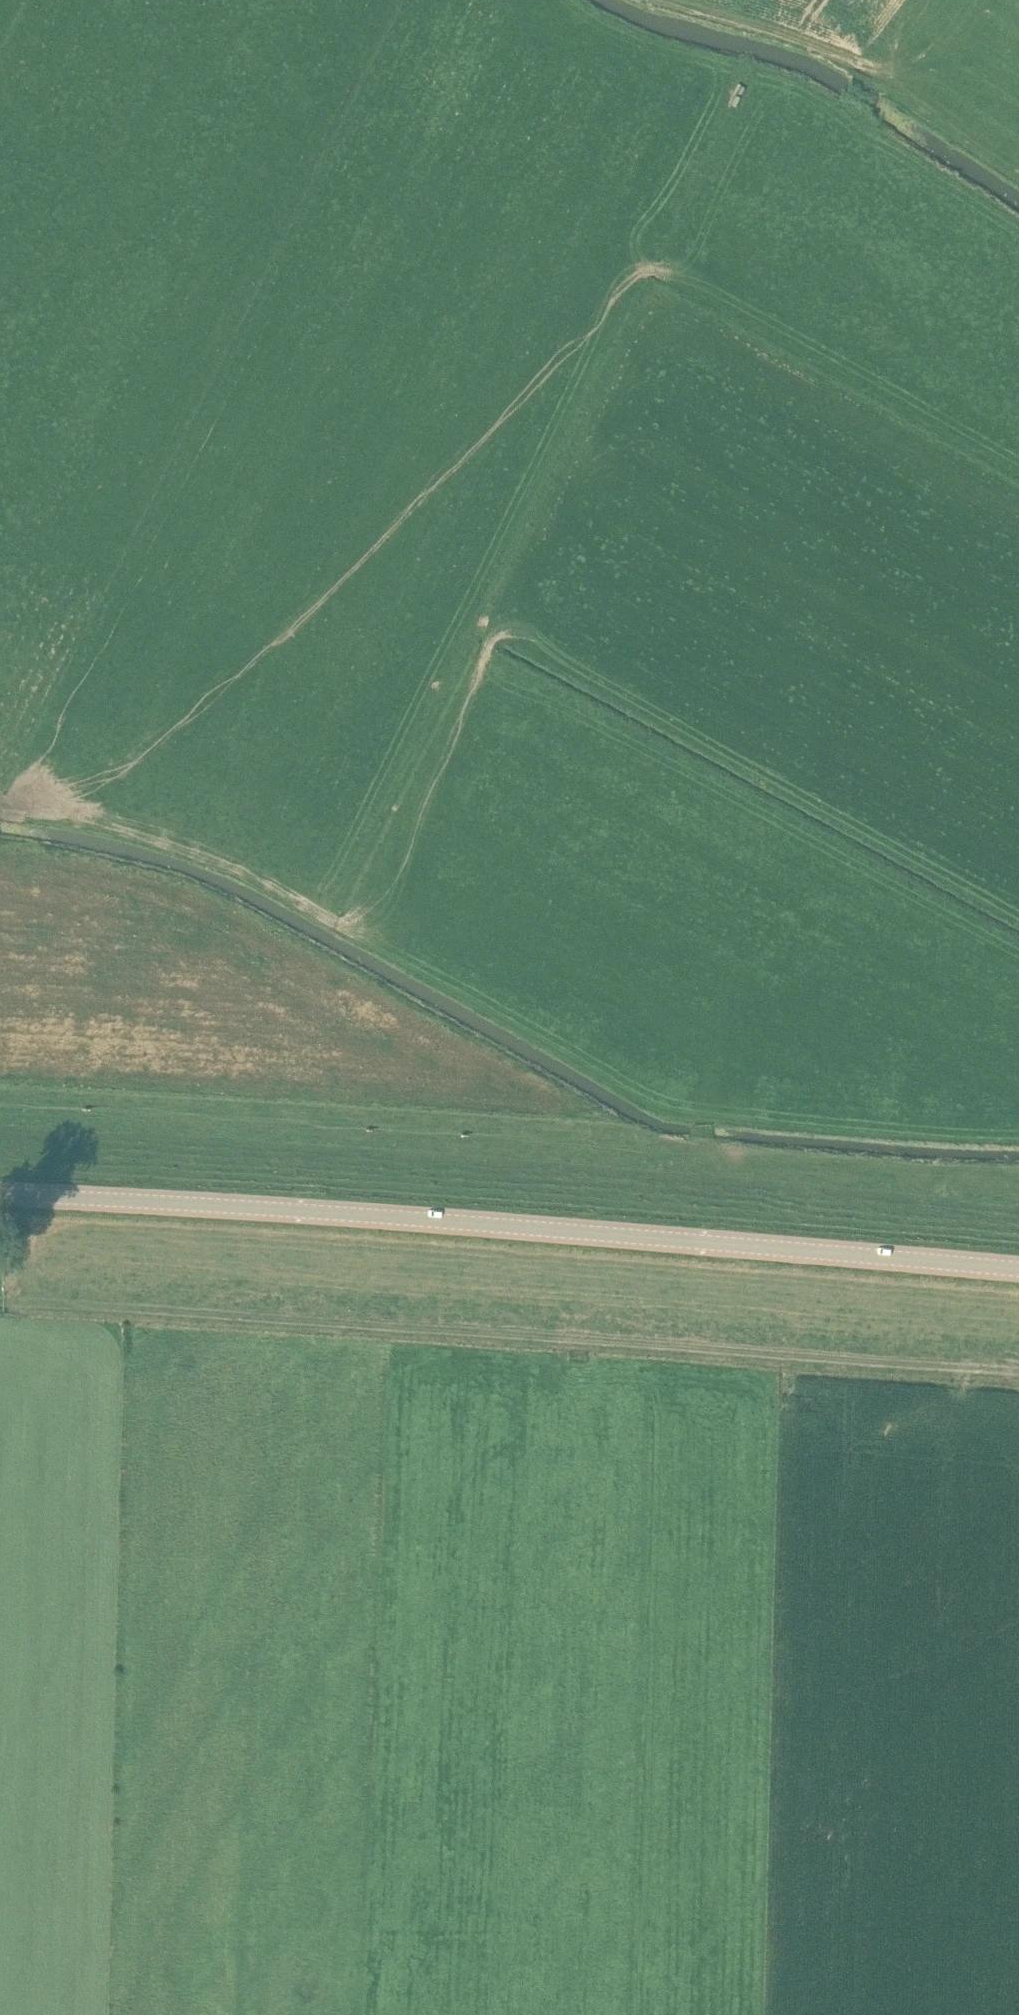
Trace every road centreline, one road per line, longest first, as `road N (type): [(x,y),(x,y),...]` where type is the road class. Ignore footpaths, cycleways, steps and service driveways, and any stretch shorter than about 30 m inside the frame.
road 1 (secondary): [(1018,1271),(433,1220),(0,1199)]

